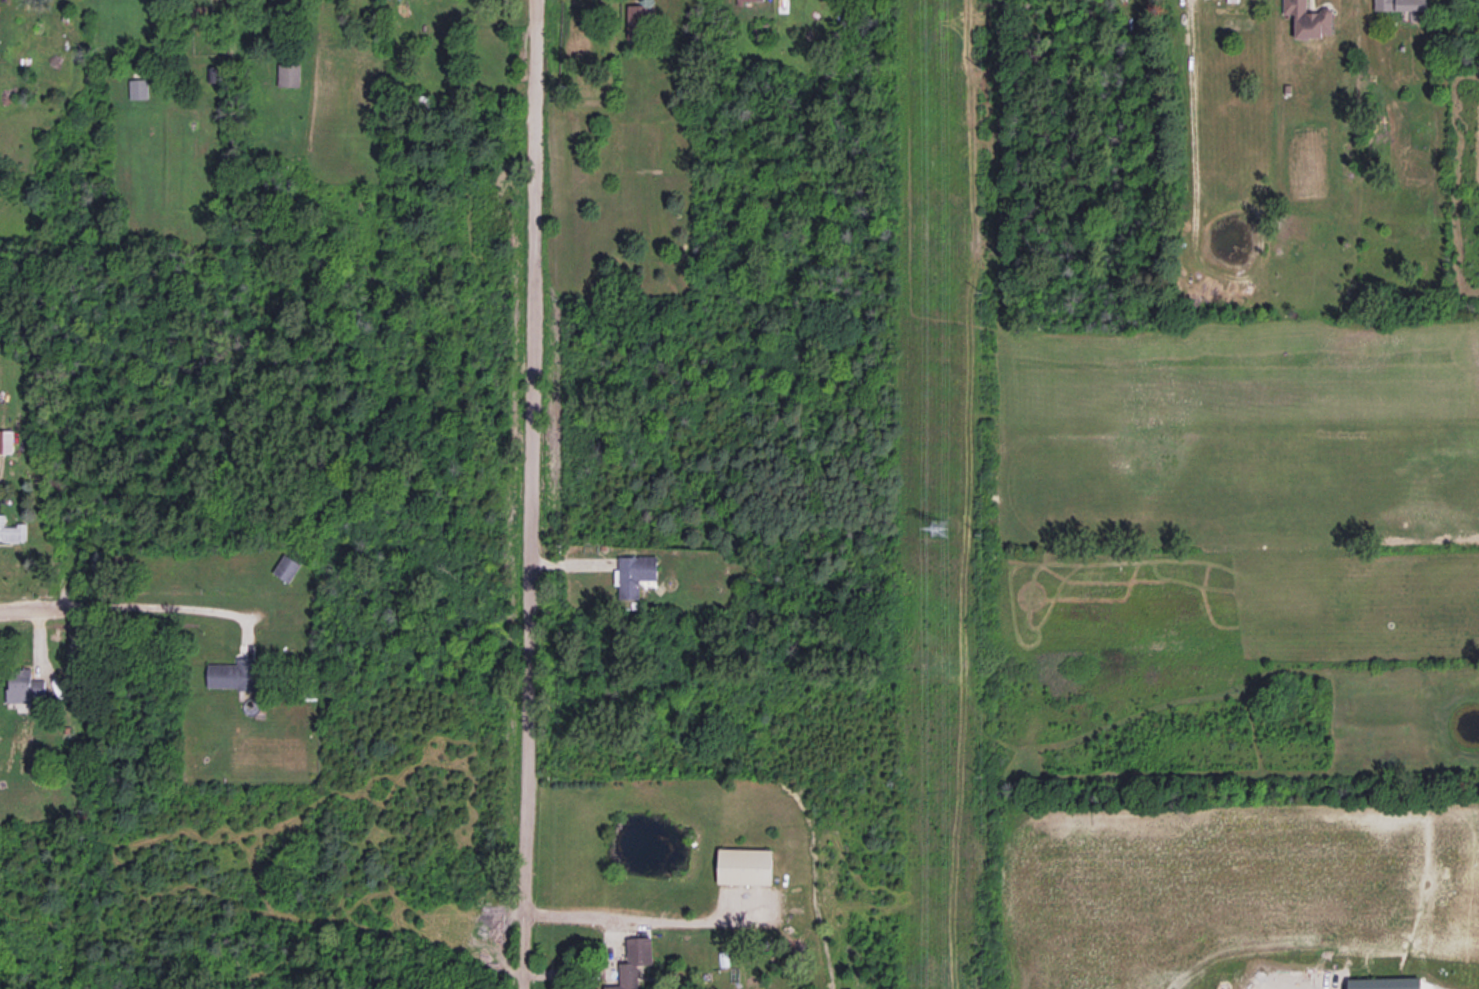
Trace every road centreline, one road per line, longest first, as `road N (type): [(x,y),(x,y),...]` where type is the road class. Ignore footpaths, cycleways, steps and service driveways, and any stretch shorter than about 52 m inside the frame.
road 1 (residential): [(522,988),(533,0)]

